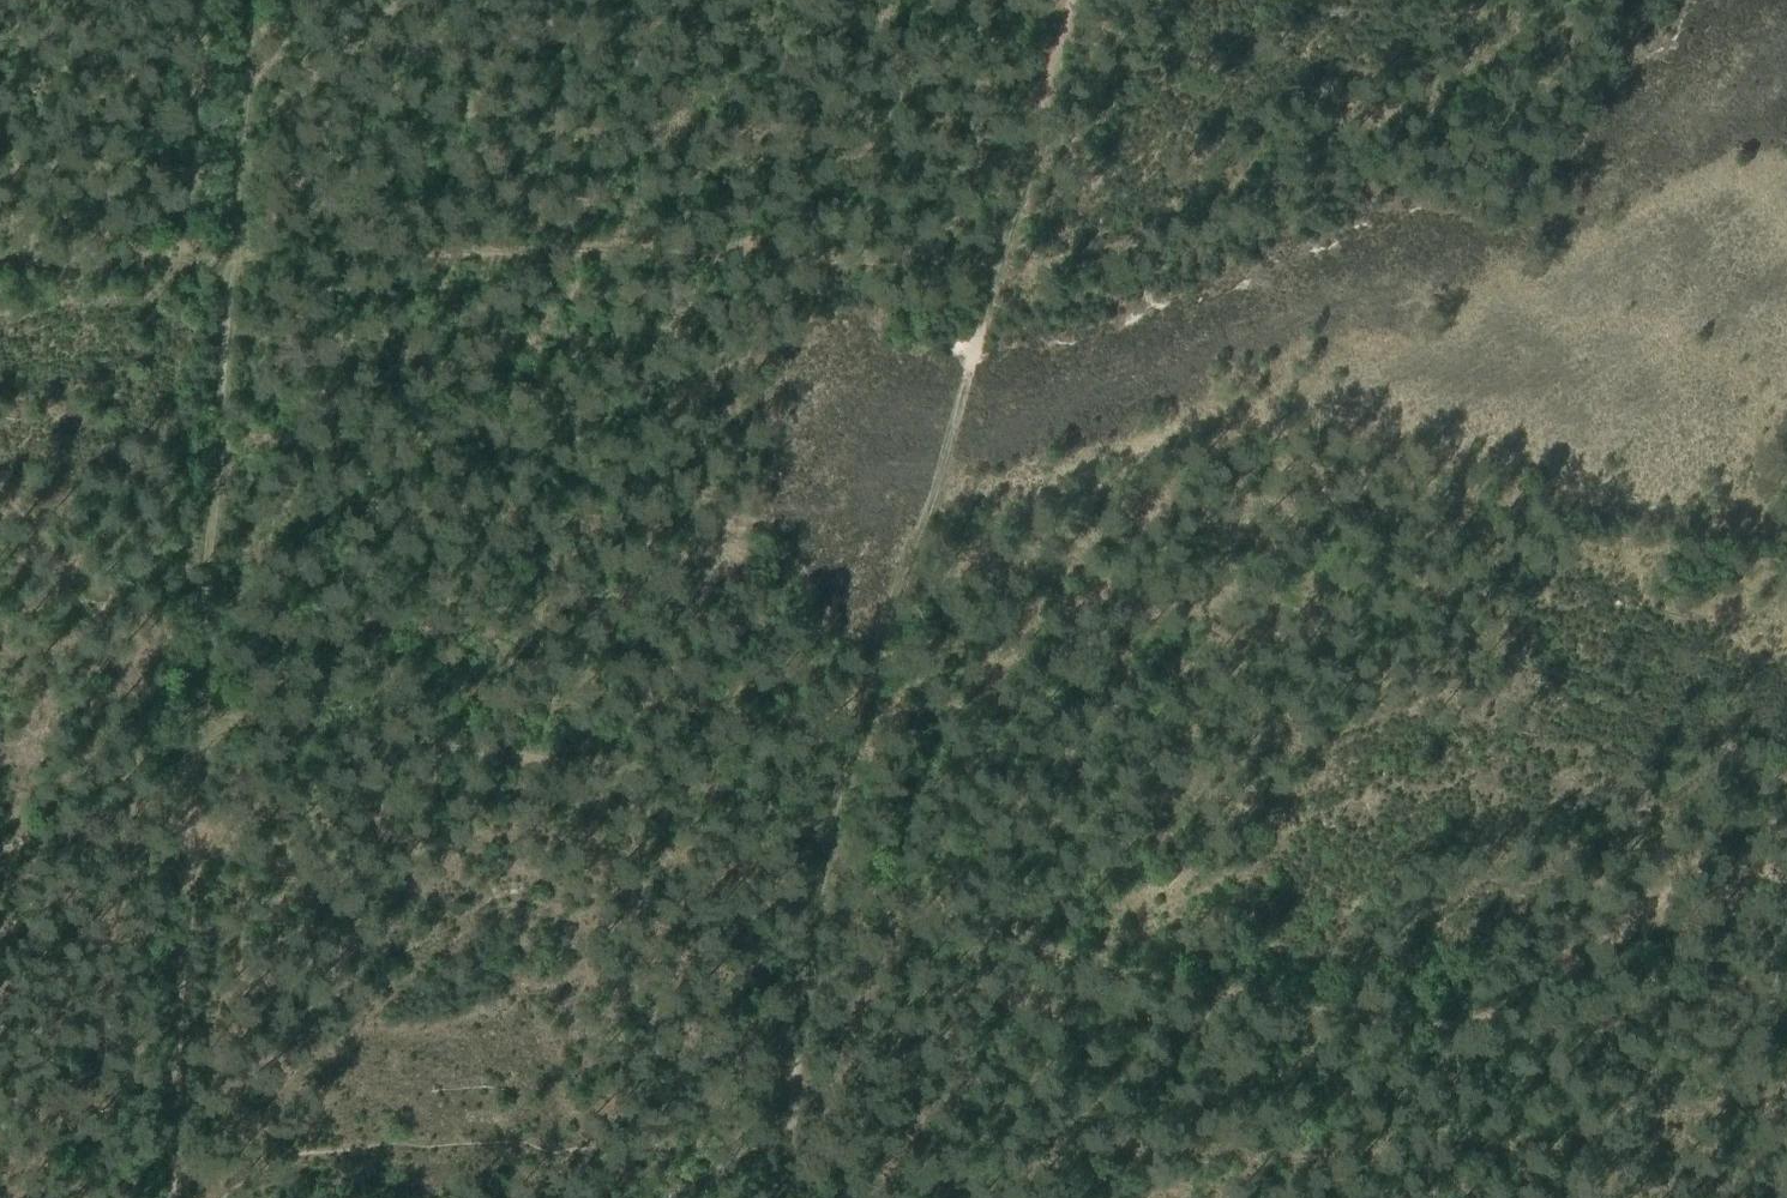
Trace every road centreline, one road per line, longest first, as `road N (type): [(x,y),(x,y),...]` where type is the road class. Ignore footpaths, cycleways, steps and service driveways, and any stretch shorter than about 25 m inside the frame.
road 1 (track): [(1786,876),(1709,873),(1623,920),(1509,1002),(1455,1022),(1357,1019),(1145,975),(989,929),(860,876),(829,839),(687,775),(455,744),(248,723),(217,730),(139,789),(0,840)]
road 2 (track): [(163,1197),(196,749),(245,267),(259,0)]

